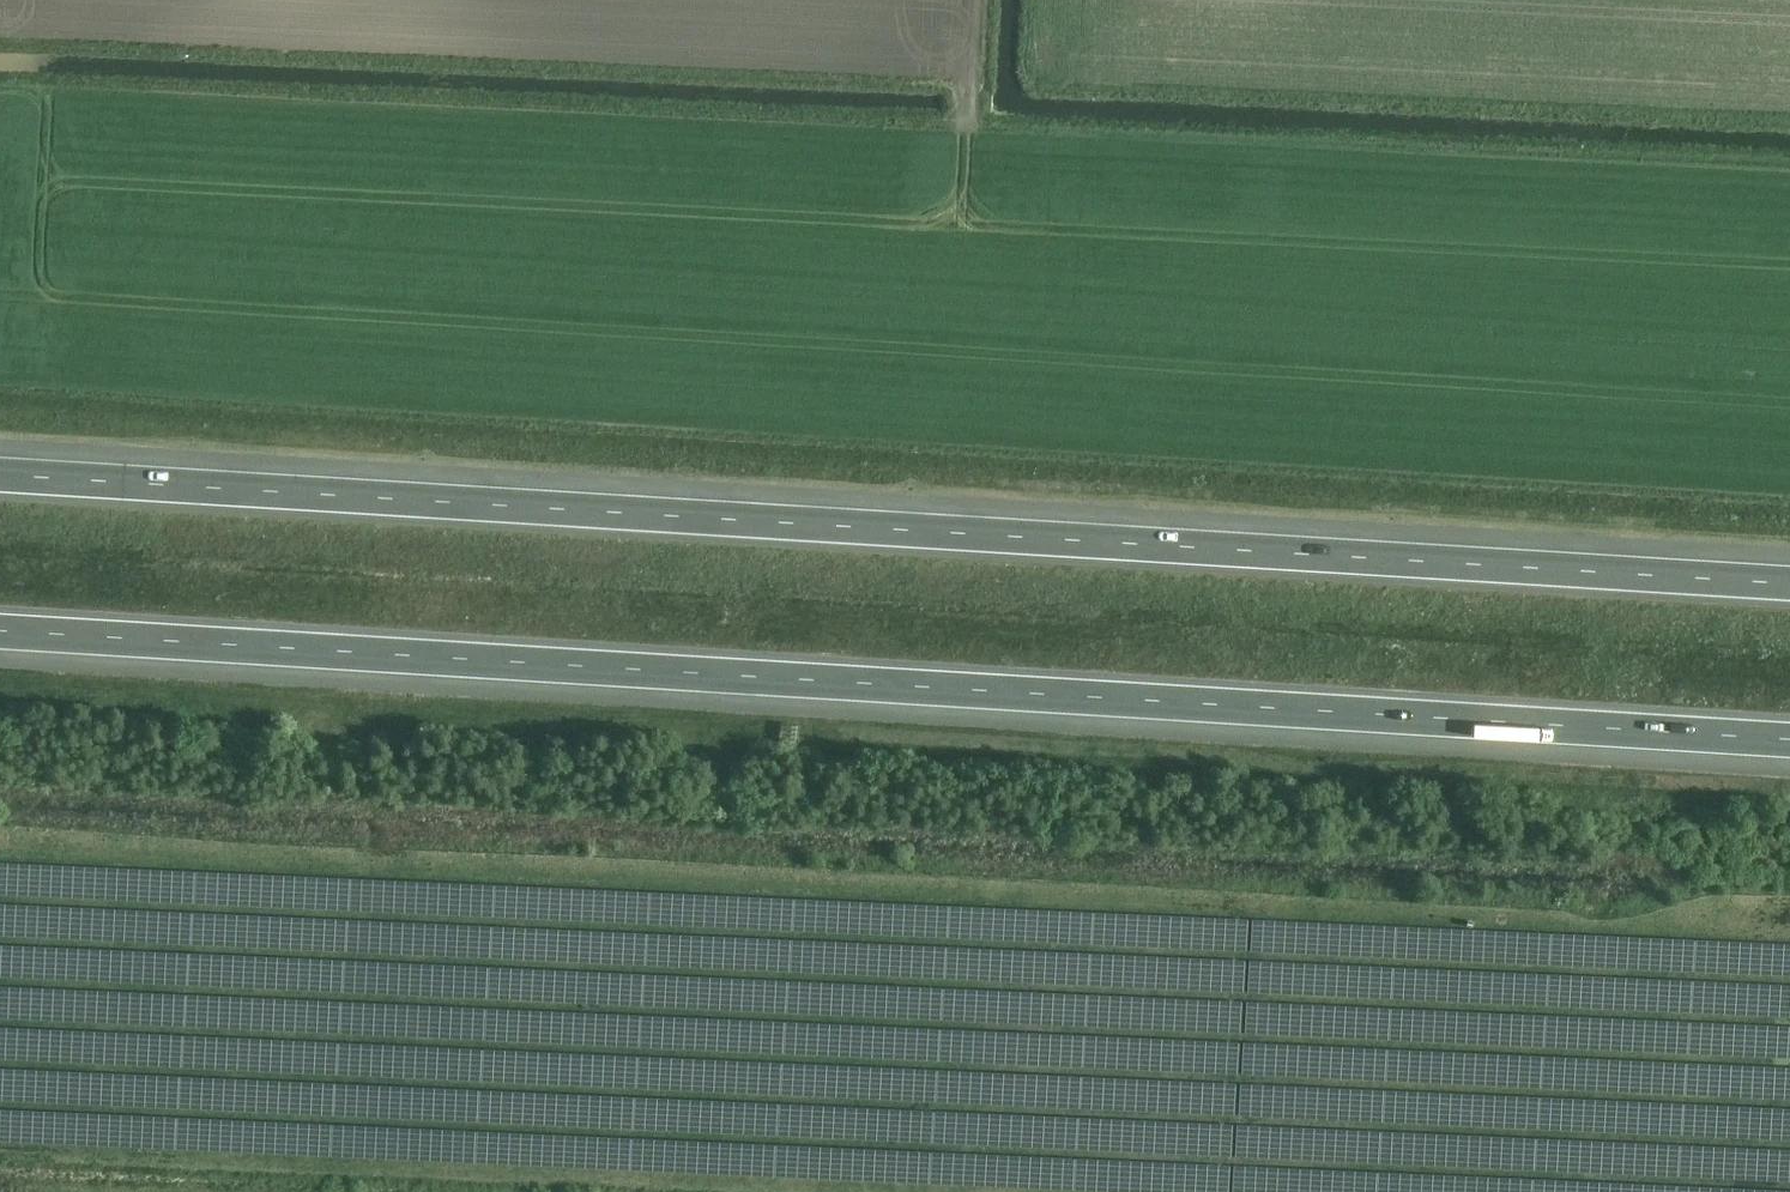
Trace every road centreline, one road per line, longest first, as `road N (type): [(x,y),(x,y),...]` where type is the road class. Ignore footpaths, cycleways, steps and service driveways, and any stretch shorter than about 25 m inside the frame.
road 1 (motorway): [(1789,584),(0,475)]
road 2 (motorway): [(0,630),(1789,738)]

